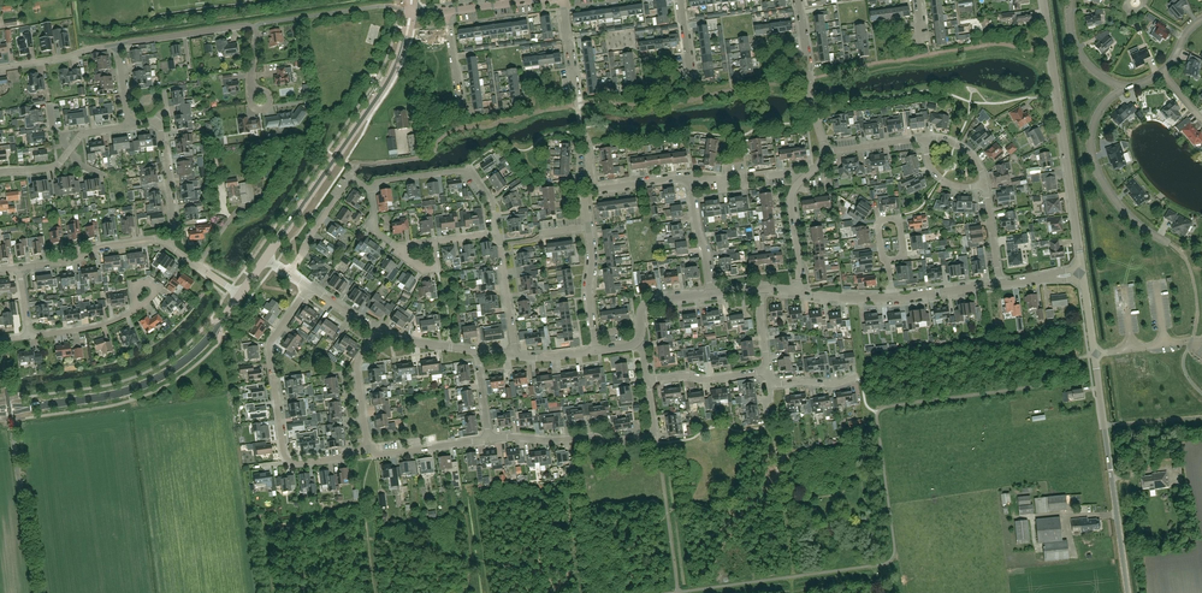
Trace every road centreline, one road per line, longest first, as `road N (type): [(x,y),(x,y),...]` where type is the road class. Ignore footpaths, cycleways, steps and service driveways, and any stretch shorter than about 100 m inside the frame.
road 1 (tertiary): [(270,250),(395,67),(410,11)]
road 2 (tertiary): [(1082,273),(1043,0)]
road 3 (residential): [(309,285),(268,346),(286,464),(366,446)]
road 4 (tertiary): [(0,411),(149,384),(206,341),(235,301)]
road 5 (unclassified): [(1128,592),(1095,354)]
road 6 (residential): [(1169,244),(1120,208),(1094,159),(1097,114),(1127,86)]
road 7 (unclassified): [(499,233),(467,169),(380,180),(370,191)]
road 8 (residential): [(488,438),(657,435)]
road 9 (residential): [(823,152),(798,0)]
road 10 (unclassified): [(167,244),(139,241),(23,264)]
road 11 (unclassified): [(118,44),(253,24)]
road 12 (unclassified): [(370,191),(351,179),(291,274)]
road 13 (unclassified): [(799,292),(792,195),(811,172)]
road 14 (unclassified): [(158,122),(175,228),(167,244)]
road 15 (residential): [(366,446),(383,452),(488,438)]
road 16 (unclassified): [(515,355),(499,233)]
road 17 (unclassified): [(597,350),(589,228)]
road 18 (residential): [(366,446),(359,372),(378,330)]
road 19 (unclassified): [(0,68),(118,44)]
road 20 (residential): [(647,381),(766,371)]

